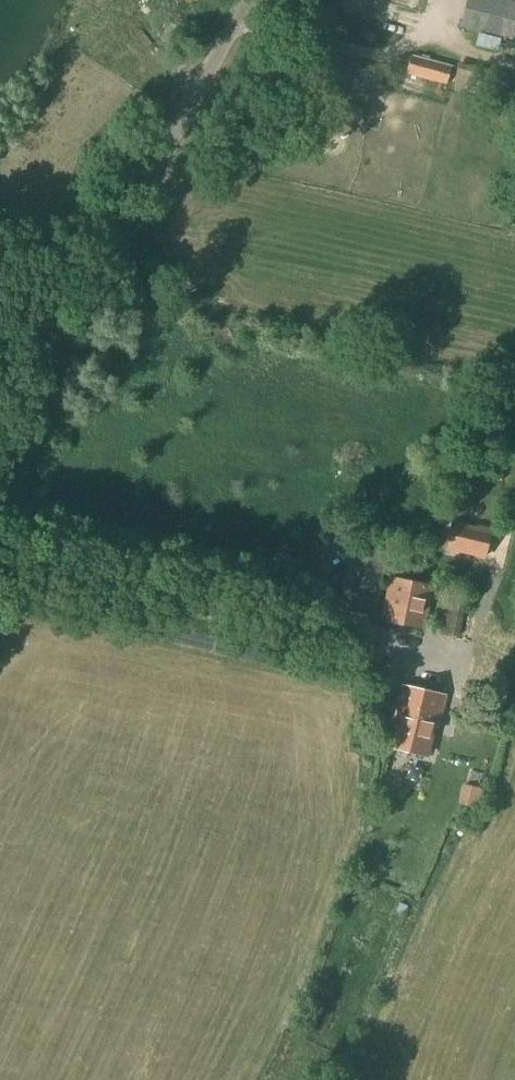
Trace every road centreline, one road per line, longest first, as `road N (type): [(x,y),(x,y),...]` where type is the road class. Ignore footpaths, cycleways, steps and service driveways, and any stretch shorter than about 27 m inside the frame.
road 1 (unclassified): [(0,458),(248,0)]

